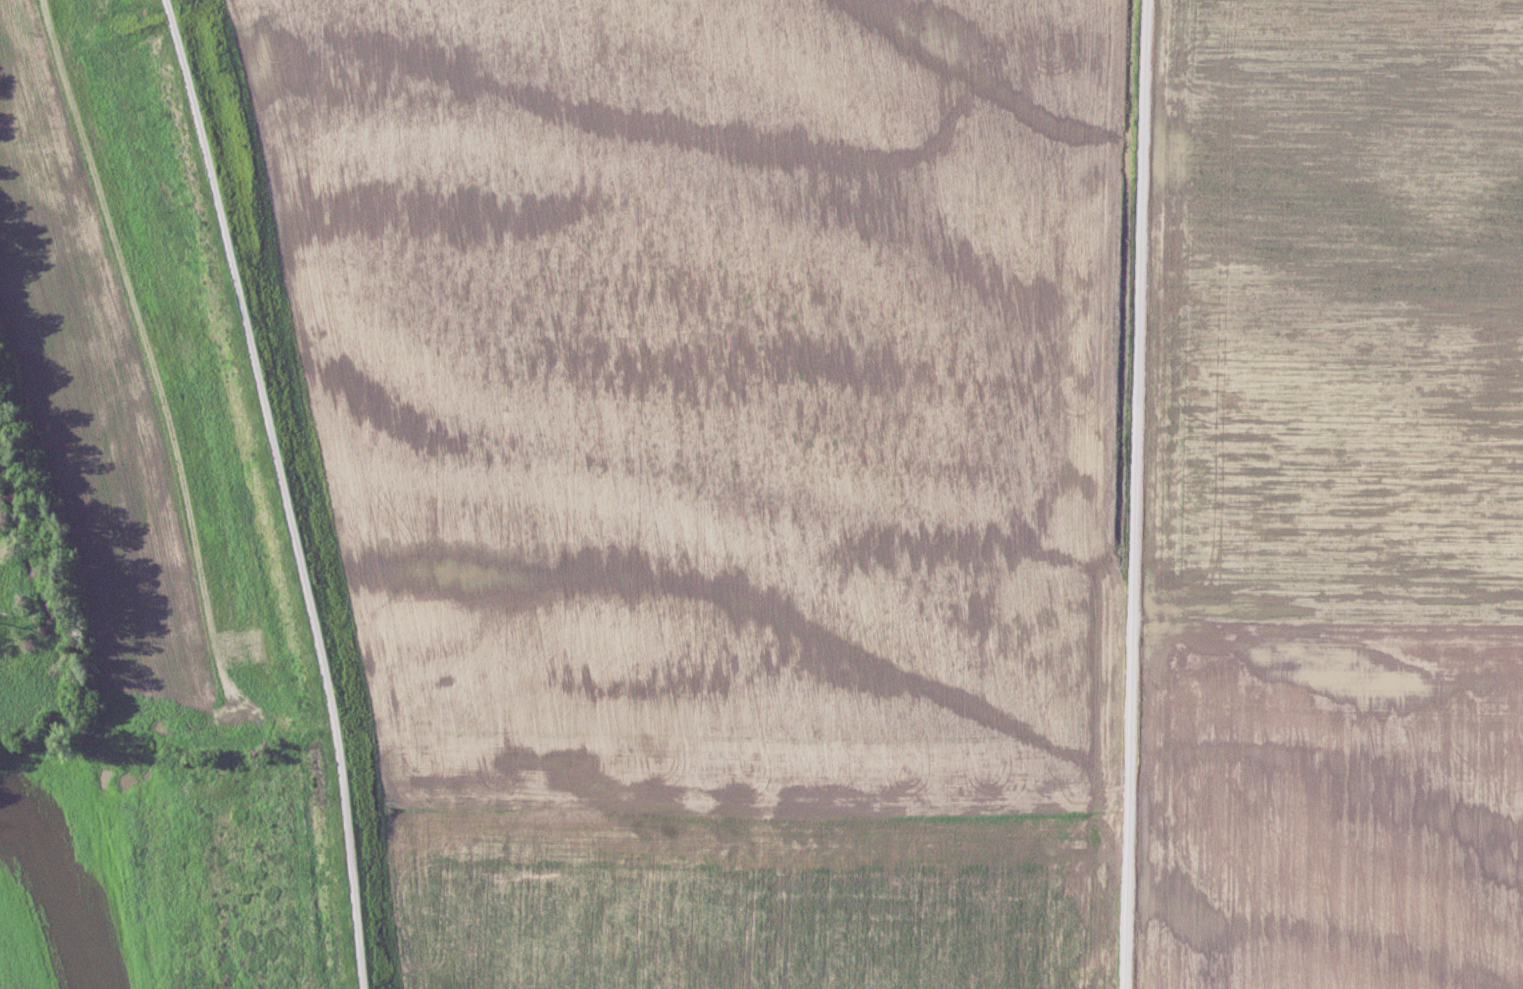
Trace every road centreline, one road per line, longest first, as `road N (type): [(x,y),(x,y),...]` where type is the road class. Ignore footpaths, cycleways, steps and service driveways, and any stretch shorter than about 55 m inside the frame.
road 1 (residential): [(364,988),(342,761),(320,642),(167,0)]
road 2 (residential): [(1128,988),(1147,0)]

